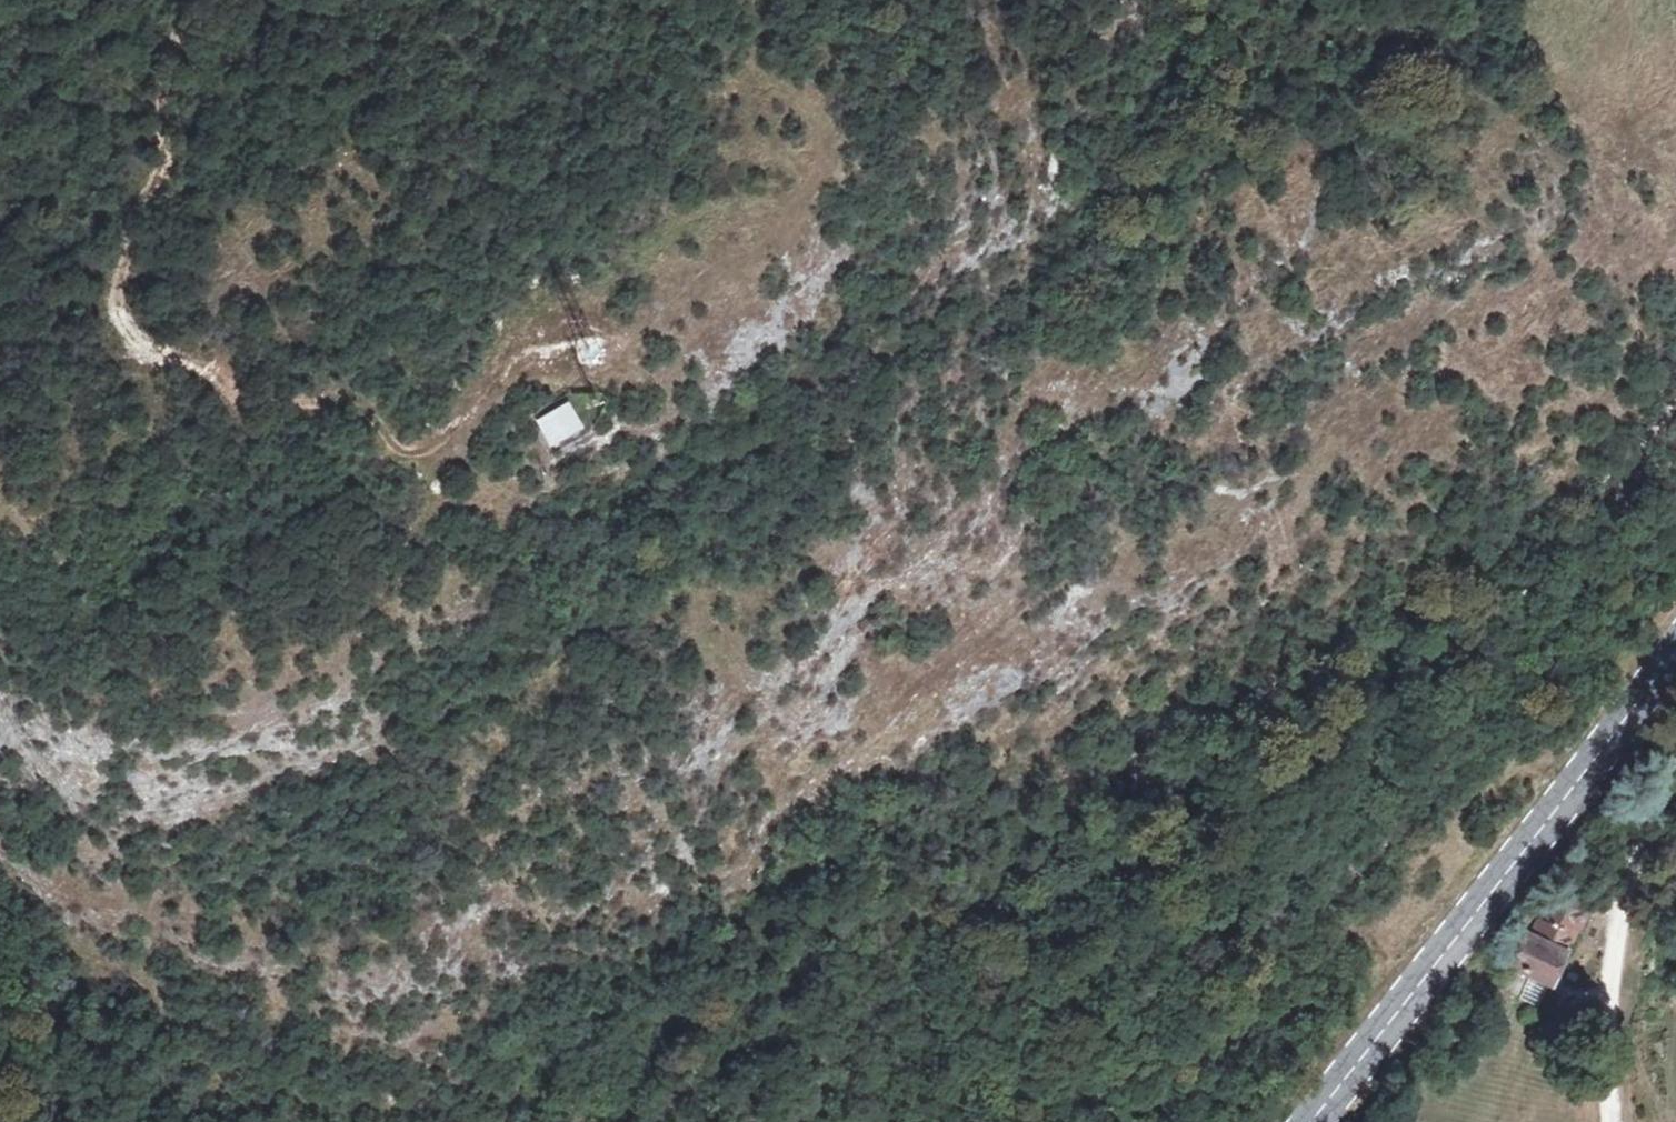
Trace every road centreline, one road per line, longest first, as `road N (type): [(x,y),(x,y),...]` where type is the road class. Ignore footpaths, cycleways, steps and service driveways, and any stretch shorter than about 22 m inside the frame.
road 1 (track): [(616,338),(535,354),(507,370),(449,437),(409,447),(373,413),(208,362),(122,311),(118,264),(162,154),(176,19),(201,0)]
road 2 (track): [(1675,403),(1559,534),(1429,778),(1389,829),(1254,965),(1164,1121)]
road 3 (secondary): [(1313,1121),(1675,652)]

